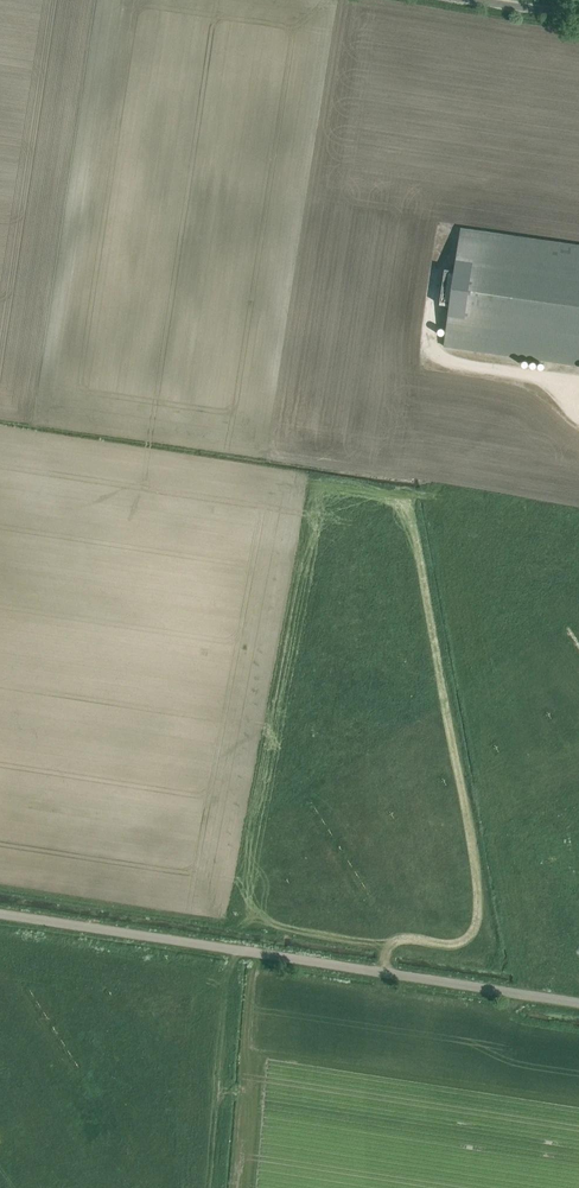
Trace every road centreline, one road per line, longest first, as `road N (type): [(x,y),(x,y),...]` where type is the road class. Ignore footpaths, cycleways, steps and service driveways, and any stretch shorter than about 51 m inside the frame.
road 1 (unclassified): [(0,914),(578,1003)]

